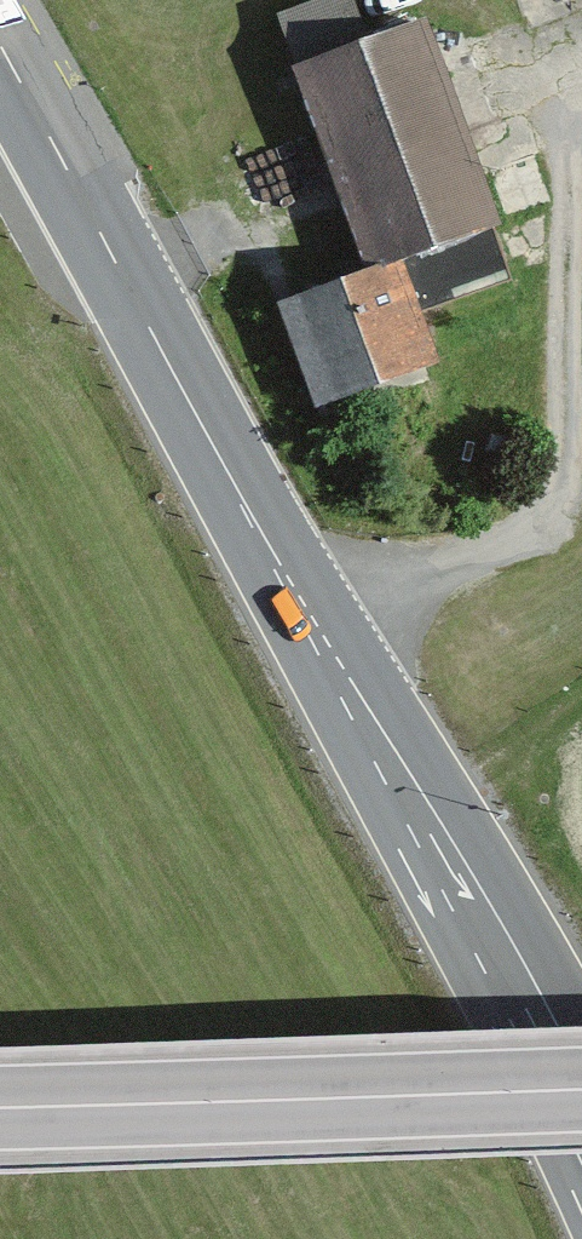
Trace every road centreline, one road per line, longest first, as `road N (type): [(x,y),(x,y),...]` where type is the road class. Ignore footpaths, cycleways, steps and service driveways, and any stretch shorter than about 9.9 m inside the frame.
road 1 (secondary): [(0,53),(502,968),(581,1134)]
road 2 (track): [(311,625),(535,516),(556,472),(575,76),(581,71)]
road 3 (trunk): [(581,1084),(0,1104)]

